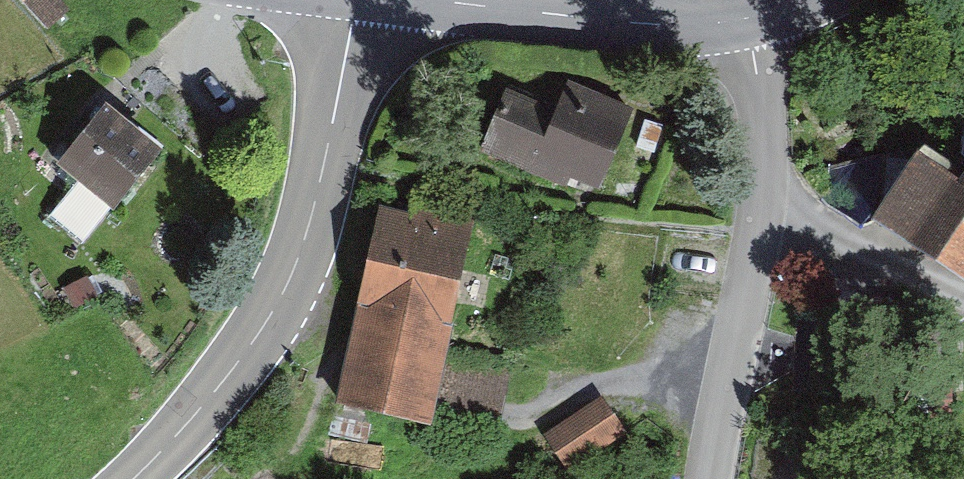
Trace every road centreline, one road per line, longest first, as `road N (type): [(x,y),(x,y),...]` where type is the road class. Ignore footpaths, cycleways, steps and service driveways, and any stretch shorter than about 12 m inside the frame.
road 1 (tertiary): [(131,478),(260,331),(296,270),(355,0)]
road 2 (residential): [(712,478),(723,394),(787,191),(752,19)]
road 3 (tertiary): [(752,19),(699,26),(431,0)]
road 4 (track): [(963,286),(850,249),(787,191)]

